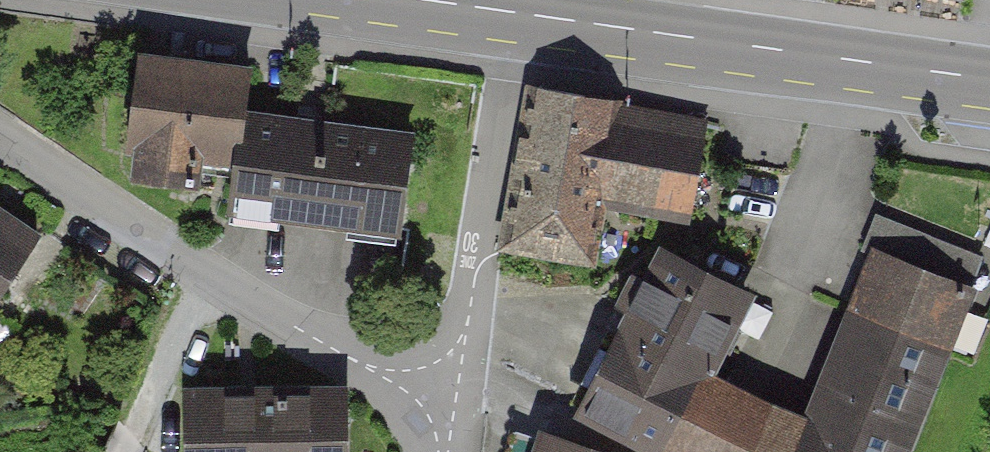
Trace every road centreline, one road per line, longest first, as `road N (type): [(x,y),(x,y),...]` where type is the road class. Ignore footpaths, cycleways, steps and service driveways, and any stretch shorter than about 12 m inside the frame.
road 1 (residential): [(448,405),(316,340),(0,141)]
road 2 (tertiary): [(989,83),(520,17)]
road 3 (residential): [(448,405),(520,17)]
road 4 (tertiary): [(520,17),(395,0)]

